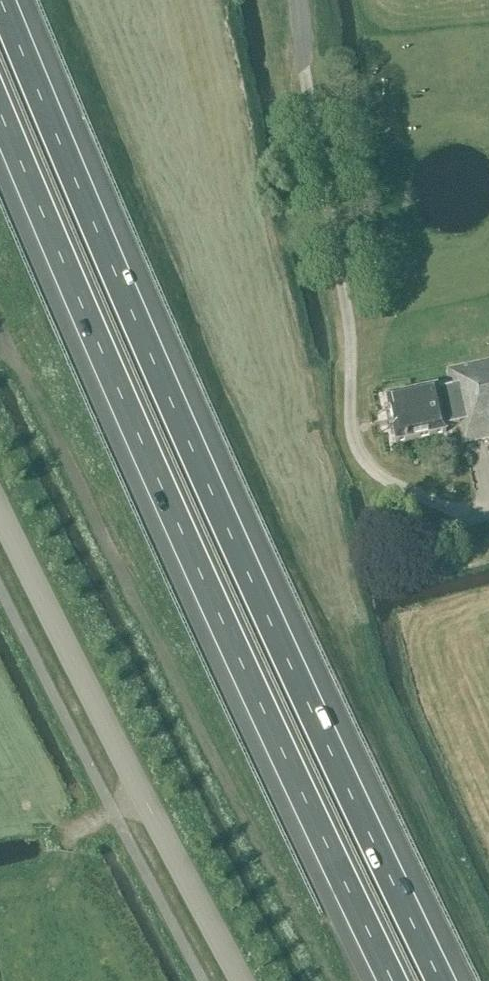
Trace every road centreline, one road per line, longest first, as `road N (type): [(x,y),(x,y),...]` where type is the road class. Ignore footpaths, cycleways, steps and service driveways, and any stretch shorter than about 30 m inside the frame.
road 1 (motorway): [(455,980),(228,500),(12,0)]
road 2 (motorway): [(0,132),(139,455),(385,980)]
road 3 (tertiary): [(242,980),(0,506)]
road 4 (unclassified): [(354,362),(299,0)]

